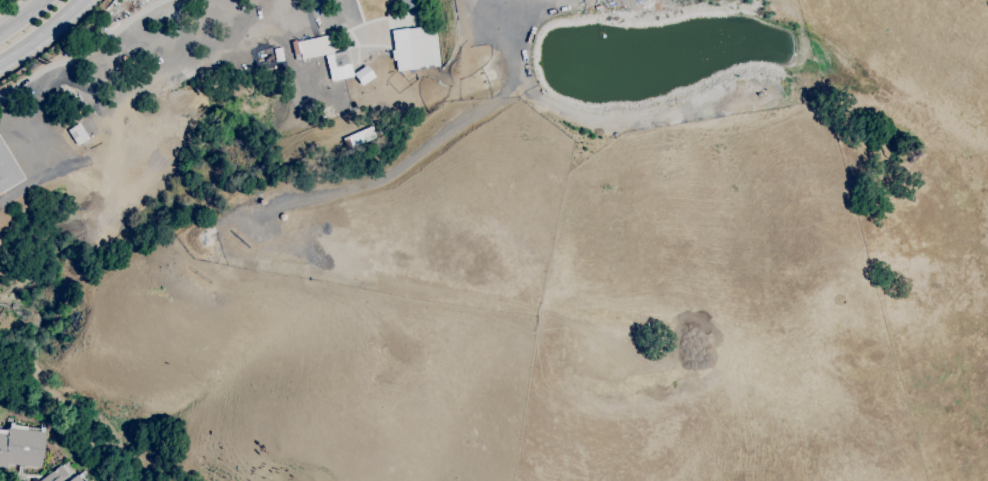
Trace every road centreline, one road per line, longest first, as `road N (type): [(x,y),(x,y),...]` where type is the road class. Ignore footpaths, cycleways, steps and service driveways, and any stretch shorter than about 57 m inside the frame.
road 1 (residential): [(0,359),(114,480)]

